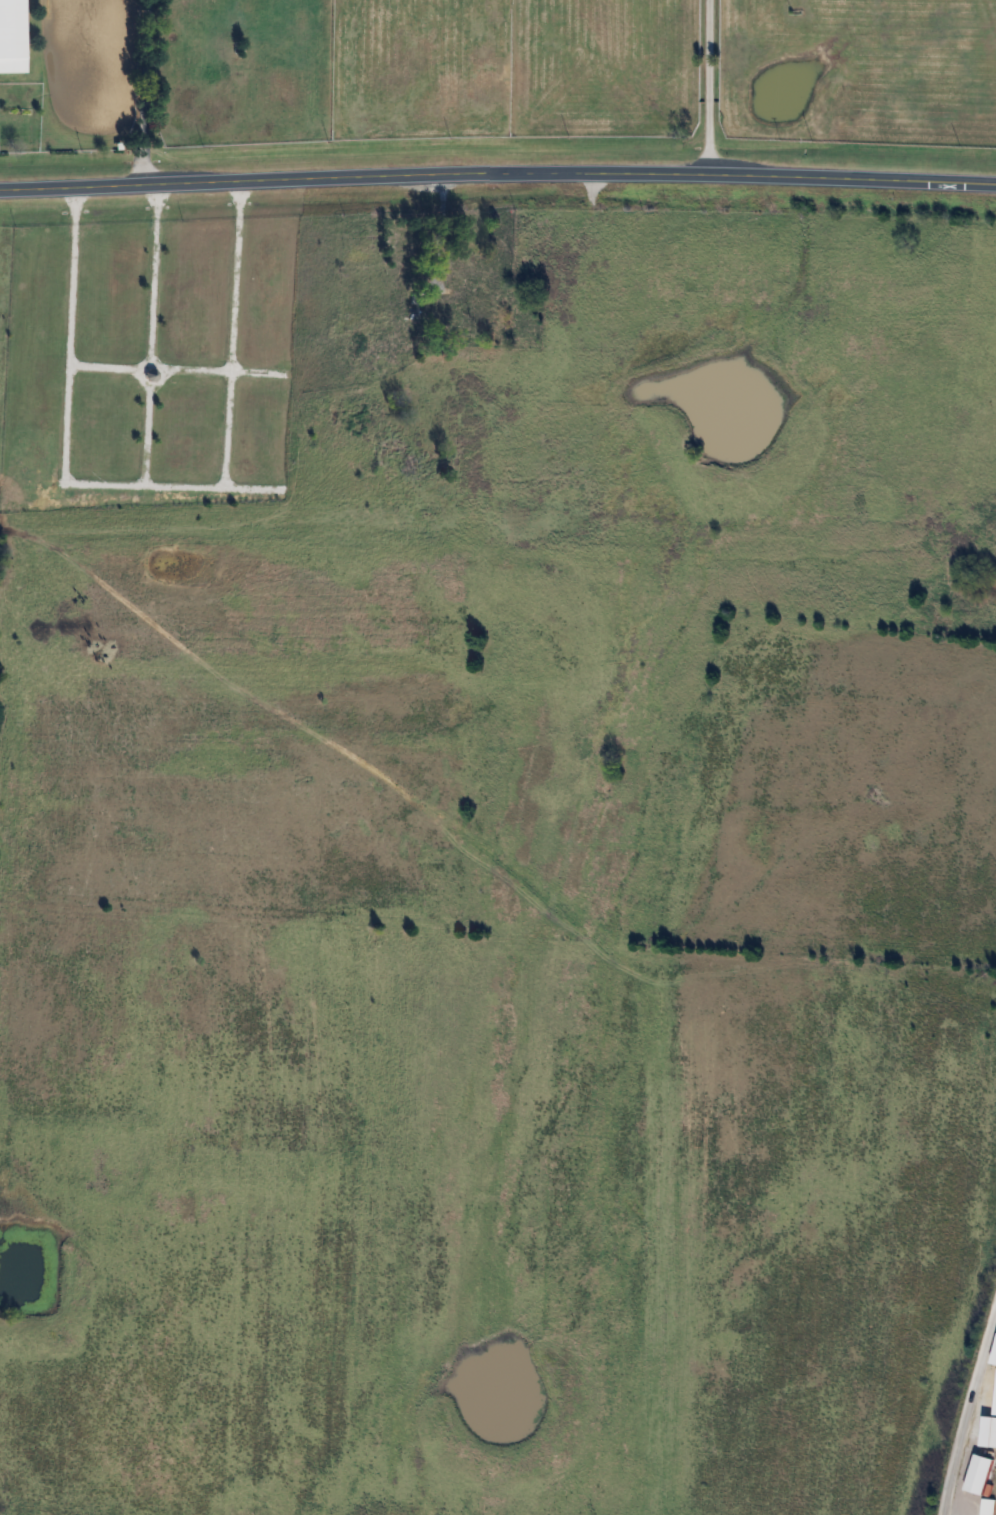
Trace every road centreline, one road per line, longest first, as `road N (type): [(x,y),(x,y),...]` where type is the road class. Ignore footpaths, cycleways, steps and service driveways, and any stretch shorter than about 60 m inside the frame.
road 1 (secondary): [(0,190),(514,173),(995,184)]
road 2 (residential): [(941,1514),(995,1301)]

